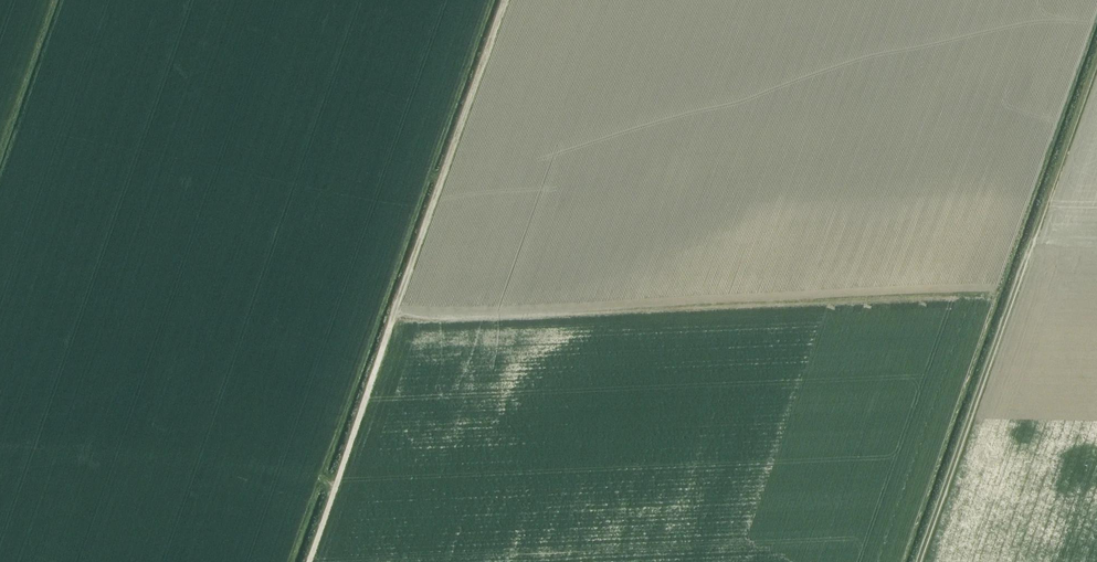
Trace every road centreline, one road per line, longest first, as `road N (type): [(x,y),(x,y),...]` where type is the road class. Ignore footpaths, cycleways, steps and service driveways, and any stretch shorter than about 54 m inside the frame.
road 1 (track): [(916,561),(1096,48)]
road 2 (track): [(401,293),(307,561)]

